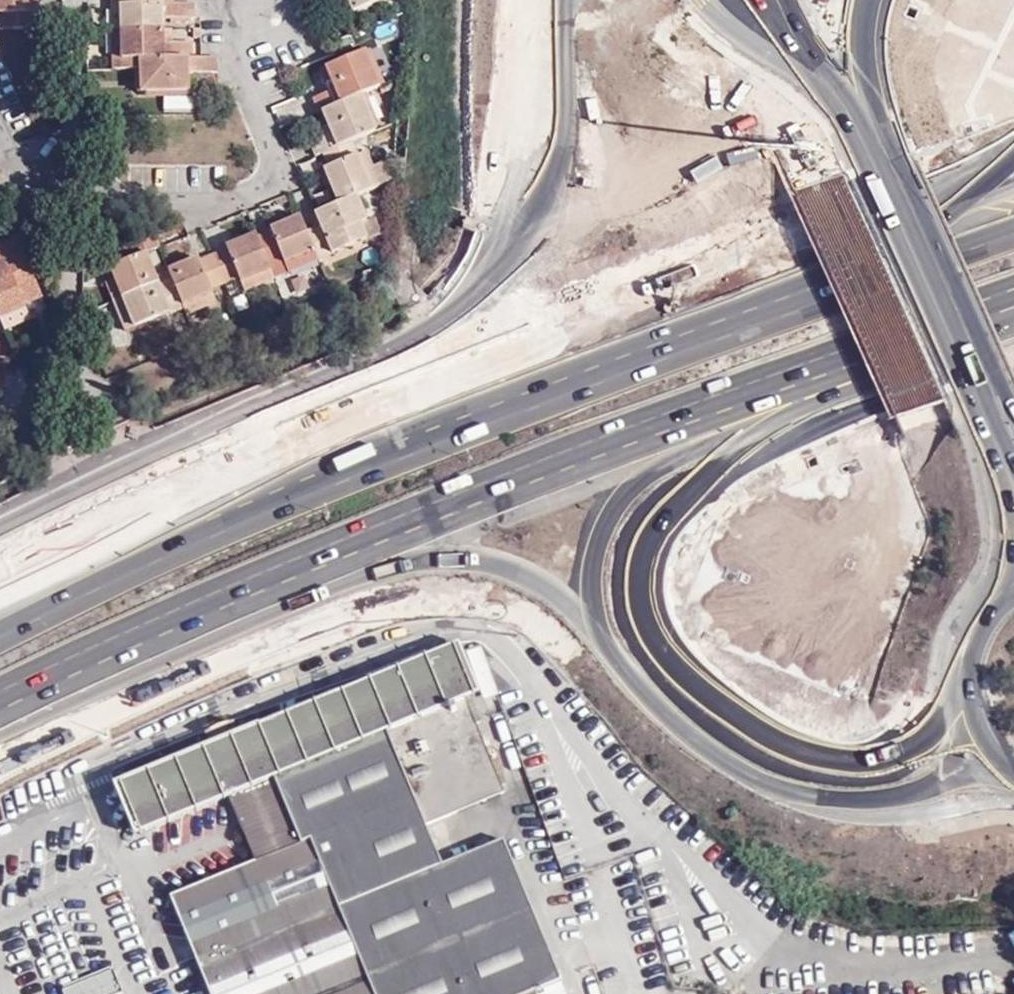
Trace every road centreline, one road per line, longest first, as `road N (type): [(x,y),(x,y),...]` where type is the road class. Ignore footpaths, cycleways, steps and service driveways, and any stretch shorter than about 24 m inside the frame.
road 1 (motorway): [(0,705),(380,527),(1013,290)]
road 2 (motorway): [(192,639),(399,570),(491,561),(520,571),(575,609),(690,736),(799,800),(912,814),(1013,795)]
road 3 (motorway): [(773,316),(399,450),(0,632)]
road 4 (motorway): [(959,703),(896,764),(827,767),(722,718),(667,668),(644,627),(637,555),(660,501),(697,465),(821,400)]
road 5 (primary): [(130,472),(437,335),(481,300),(523,249),(552,175),(554,26)]
road 6 (motorway): [(192,639),(386,553),(821,400)]
road 7 (primary): [(1000,449),(850,116),(803,53)]
road 8 (residential): [(24,185),(130,472)]
road 9 (motorway): [(1013,229),(773,316)]
road 10 (motorway): [(933,225),(874,82),(873,0)]
road 11 (motorway): [(0,733),(192,639)]
road 12 (motorway): [(821,400),(1013,331)]
road 13 (motorway): [(1013,407),(933,225)]
road 14 (motorway): [(933,225),(773,316)]
road 15 (primary): [(0,535),(130,472)]
road 16 (primary): [(1000,449),(1006,587)]
road 17 (primary): [(1006,587),(966,638),(959,703)]

